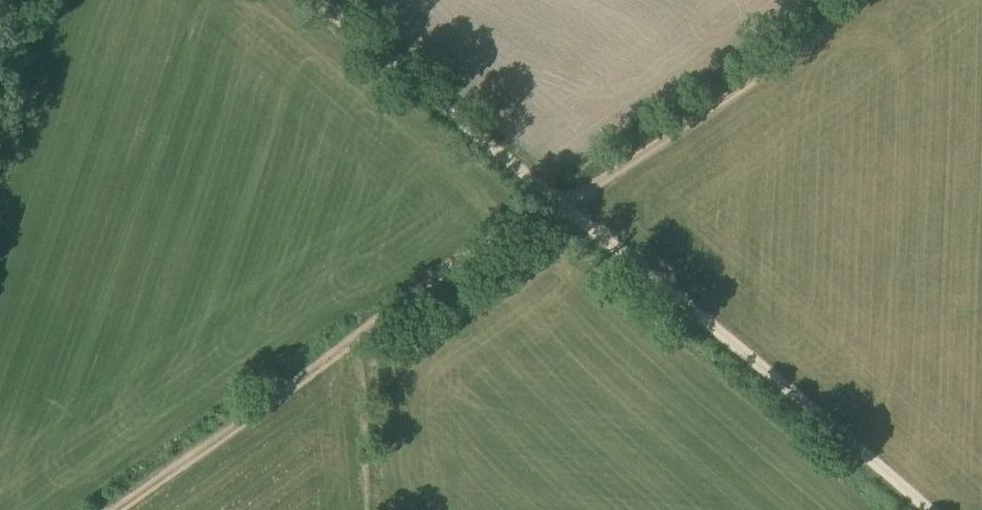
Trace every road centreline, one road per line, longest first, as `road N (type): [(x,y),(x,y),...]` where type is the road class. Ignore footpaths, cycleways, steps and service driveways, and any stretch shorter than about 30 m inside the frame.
road 1 (track): [(553,198),(121,509)]
road 2 (track): [(922,509),(565,205)]
road 3 (track): [(565,205),(861,0)]
road 4 (track): [(565,205),(321,0)]

